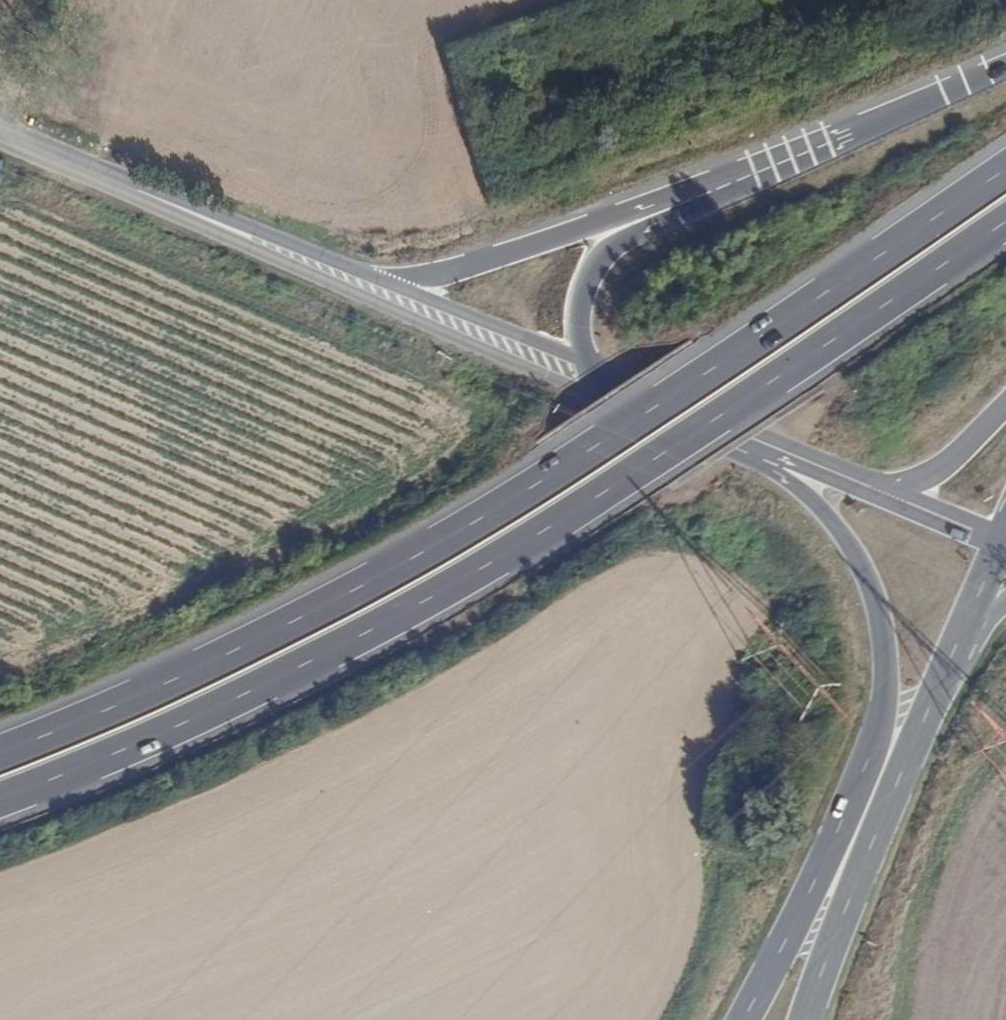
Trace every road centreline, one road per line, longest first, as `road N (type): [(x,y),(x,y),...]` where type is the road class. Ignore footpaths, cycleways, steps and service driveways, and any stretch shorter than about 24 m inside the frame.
road 1 (trunk): [(0,798),(383,623),(684,443),(1005,221)]
road 2 (trunk): [(1005,174),(654,413),(366,585),(0,751)]
road 3 (secondary): [(775,458),(849,546),(866,579),(878,608),(887,688),(870,755),(835,837),(743,1019)]
road 4 (tertiary): [(0,135),(352,280)]
road 5 (trunk): [(714,179),(484,262),(352,280)]
road 6 (secondary): [(806,1019),(937,692)]
road 7 (trunk): [(1005,60),(714,179)]
road 8 (trunk): [(714,179),(615,241),(590,274),(579,331),(588,380)]
road 9 (tertiary): [(352,280),(588,380)]
road 10 (secondary): [(588,380),(775,458)]
road 11 (secondary): [(937,692),(1003,541)]
road 12 (trunk): [(882,490),(940,472),(1005,409)]
road 13 (secondary): [(882,490),(1003,541)]

